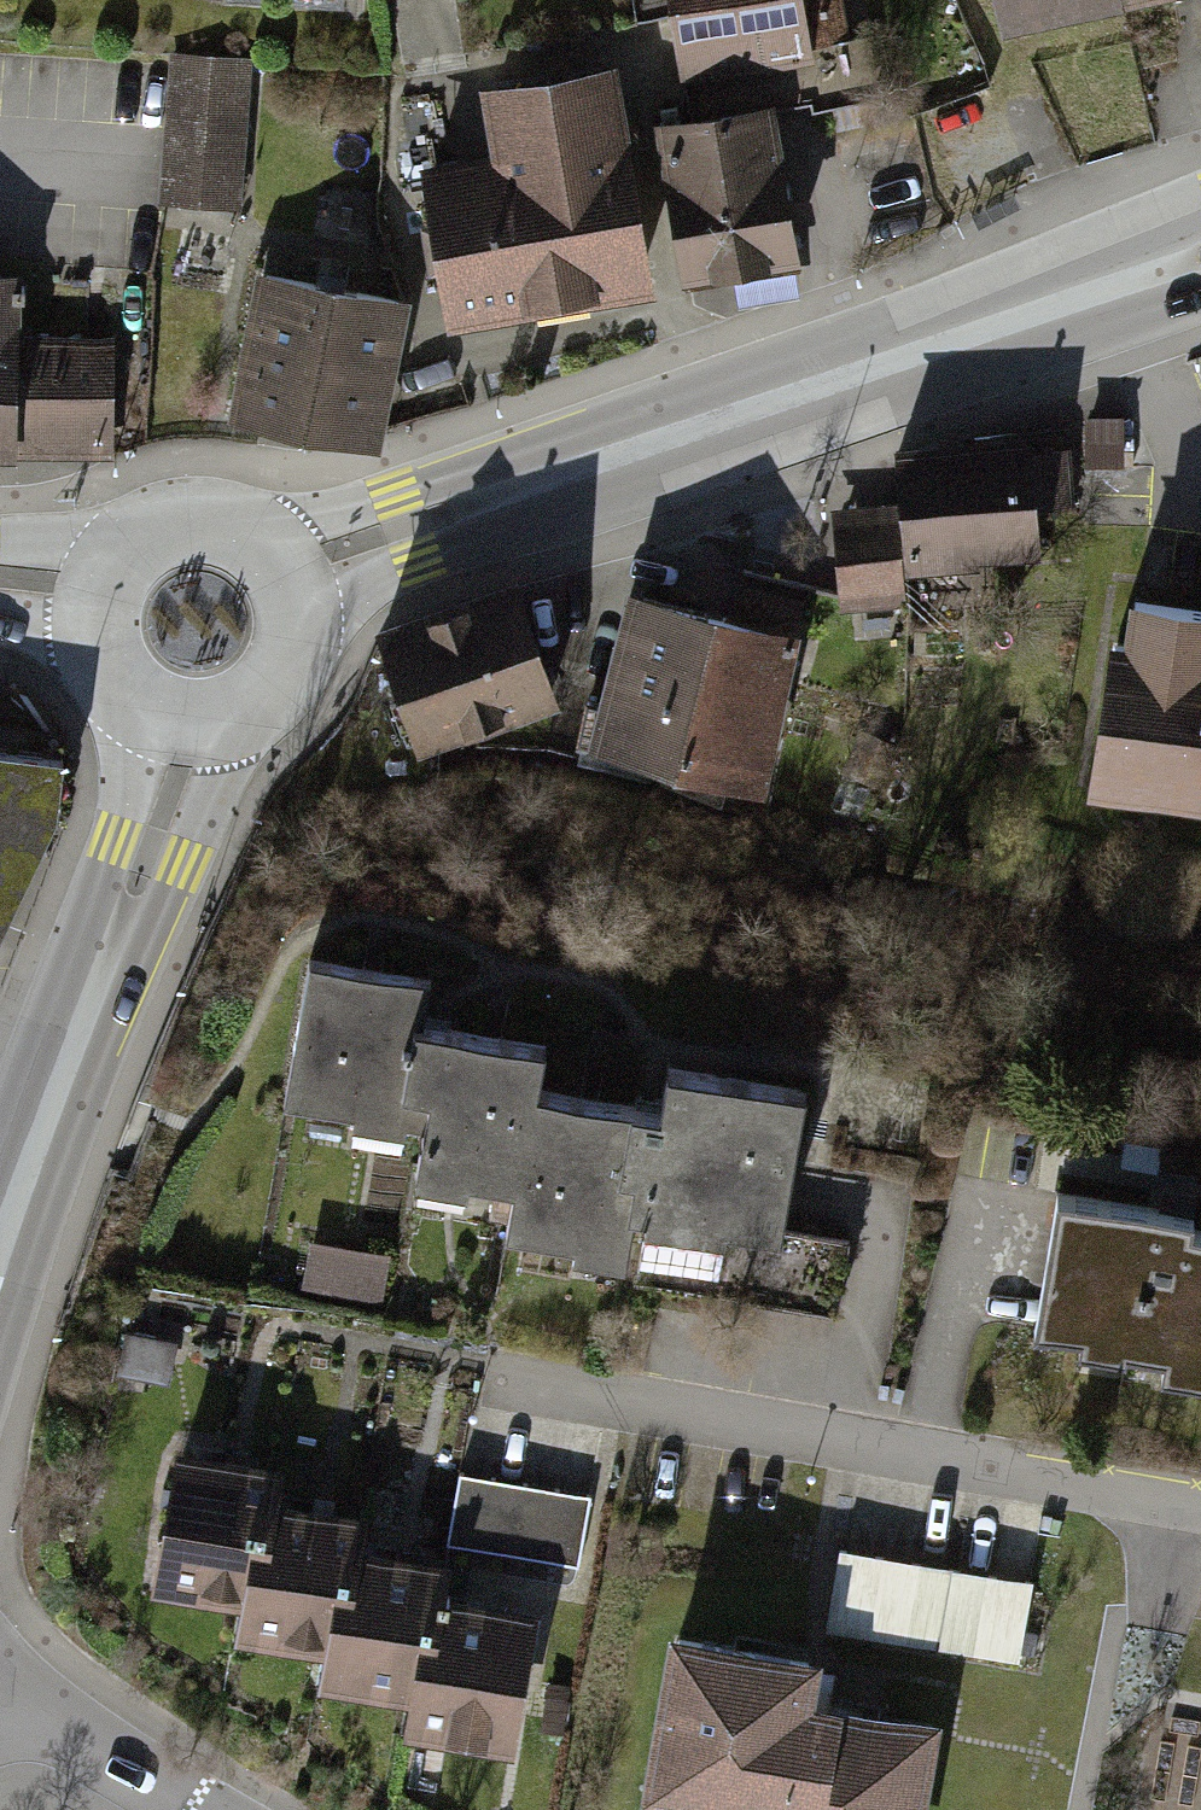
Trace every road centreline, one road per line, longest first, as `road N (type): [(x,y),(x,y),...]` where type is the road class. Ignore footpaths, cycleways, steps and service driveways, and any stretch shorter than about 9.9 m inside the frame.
road 1 (secondary): [(1200,261),(290,574)]
road 2 (residential): [(1200,1503),(503,1377)]
road 3 (tertiary): [(182,729),(151,851),(0,1245)]
road 4 (secondary): [(290,574),(268,546),(238,526),(203,518),(166,522),(134,537),(108,563),(93,596)]
road 5 (secondary): [(182,729),(221,727),(256,712),(283,685),(299,650),(302,611),(290,574)]
road 6 (residential): [(0,1704),(201,1809)]
road 7 (secondary): [(93,596),(91,641),(107,683),(139,714),(182,729)]

